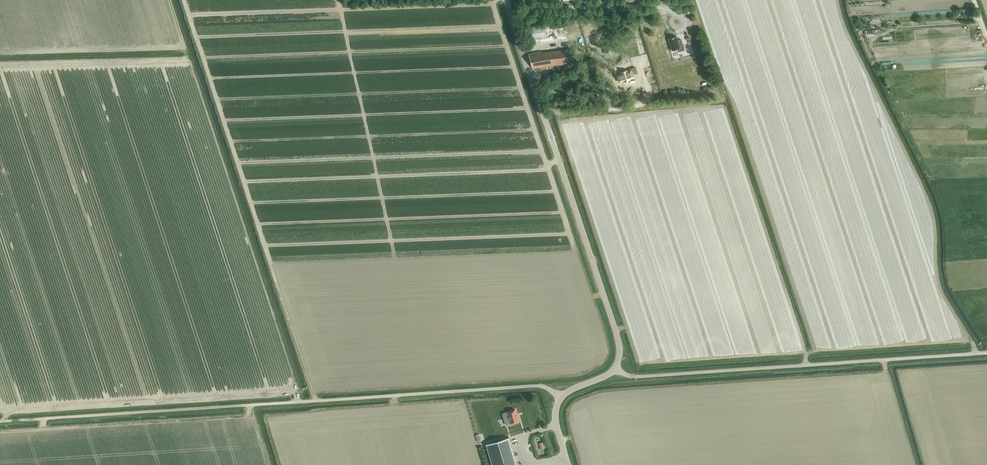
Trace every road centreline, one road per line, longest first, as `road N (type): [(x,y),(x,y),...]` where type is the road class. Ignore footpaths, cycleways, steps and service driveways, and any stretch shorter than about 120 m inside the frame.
road 1 (unclassified): [(20,420),(531,386),(561,398)]
road 2 (tertiary): [(614,368),(618,338),(506,0)]
road 3 (unclassified): [(614,368),(636,376),(986,353)]

